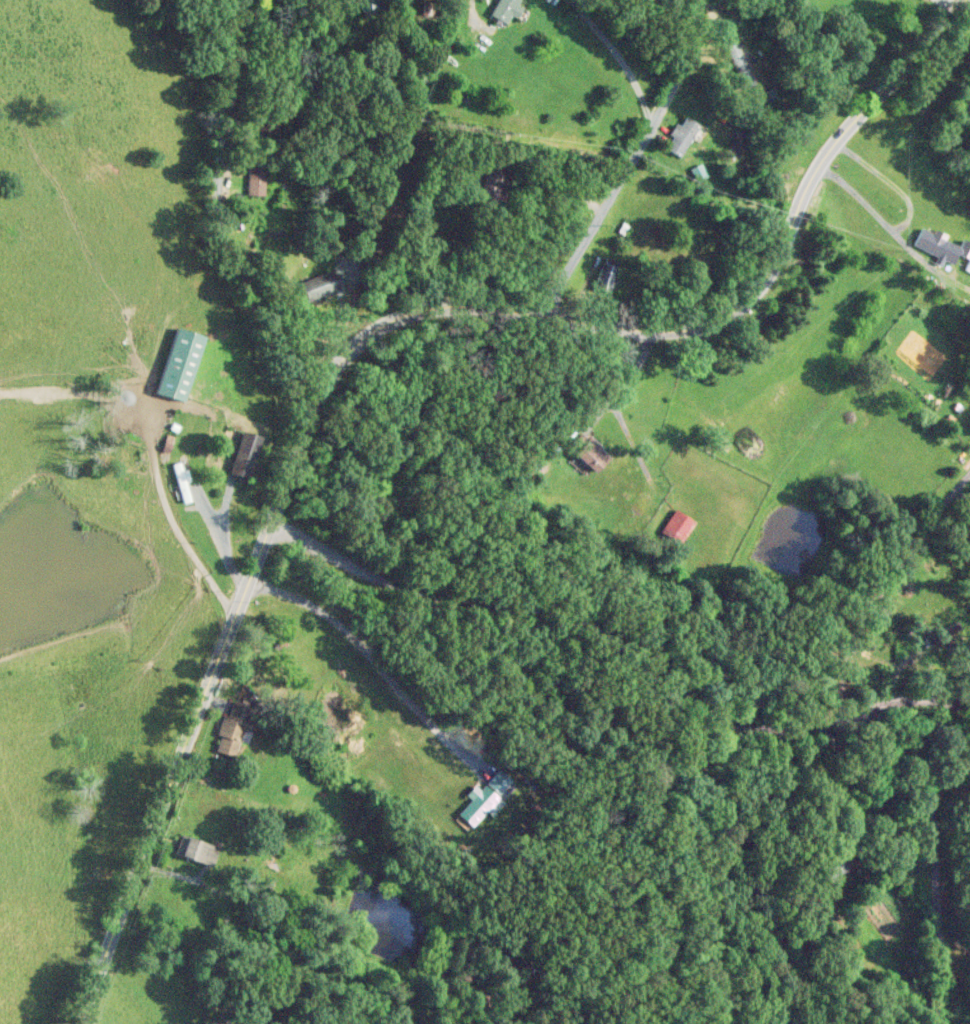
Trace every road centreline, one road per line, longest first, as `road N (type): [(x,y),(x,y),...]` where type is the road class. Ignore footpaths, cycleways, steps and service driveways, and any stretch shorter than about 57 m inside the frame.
road 1 (residential): [(79,1023),(332,366),(373,329),(422,310),(481,306),(543,315)]
road 2 (residential): [(969,706),(908,699),(803,728),(747,729),(714,718),(573,624),(382,580),(269,523)]
road 3 (residential): [(543,315),(645,331),(702,326),(740,305),(778,257),(816,165),(961,0)]
road 4 (residential): [(301,436),(280,359),(216,218),(237,0)]
road 5 (residential): [(689,0),(691,28),(673,82),(543,315)]
road 6 (residential): [(939,1023),(924,792),(907,760),(856,711)]

